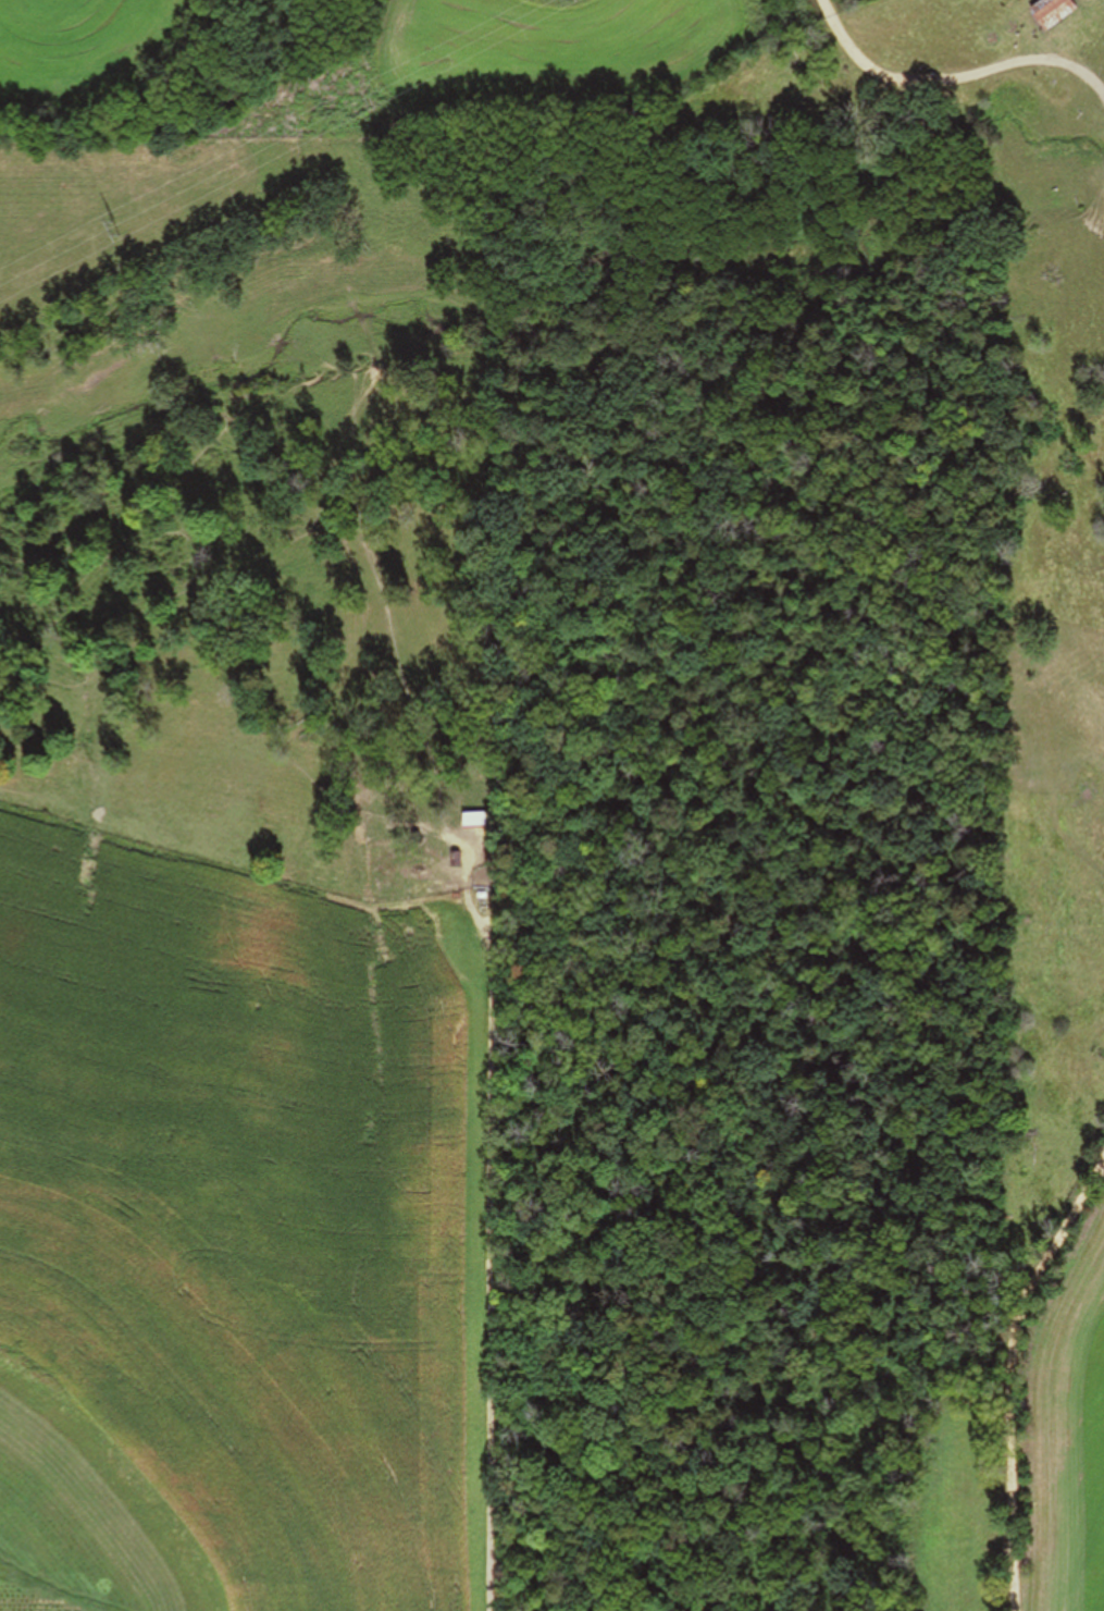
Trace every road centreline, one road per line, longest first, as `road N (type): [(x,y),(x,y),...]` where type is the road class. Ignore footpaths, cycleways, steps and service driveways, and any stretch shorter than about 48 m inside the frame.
road 1 (residential): [(1032,1610),(1041,1319),(1103,1199)]

